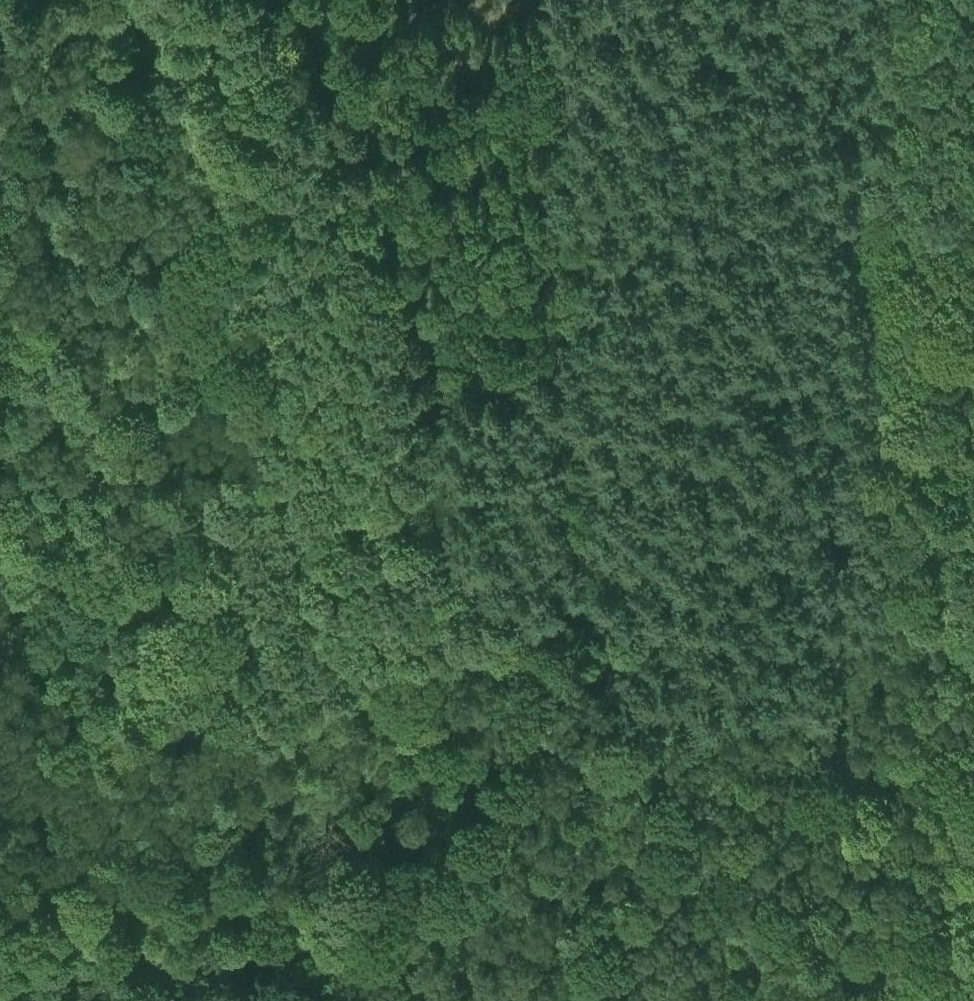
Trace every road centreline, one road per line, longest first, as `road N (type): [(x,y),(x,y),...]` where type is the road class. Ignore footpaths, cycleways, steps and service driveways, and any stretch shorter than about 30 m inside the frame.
road 1 (track): [(614,1000),(623,680),(559,482),(542,0)]
road 2 (track): [(0,899),(59,879),(99,834),(240,503),(261,366),(263,213),(244,118),(190,0)]
road 3 (track): [(551,93),(576,120),(766,467),(823,630)]
road 4 (track): [(973,375),(877,494),(875,549),(852,601),(823,630)]

